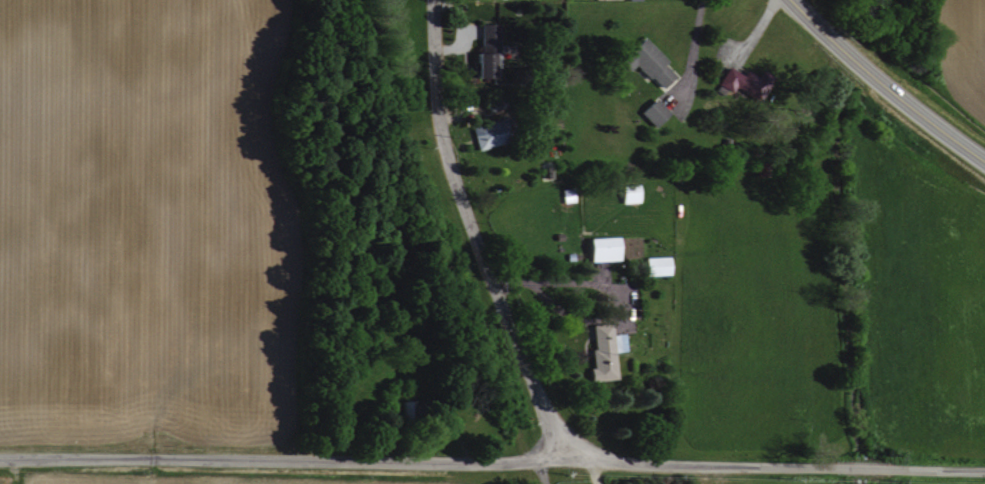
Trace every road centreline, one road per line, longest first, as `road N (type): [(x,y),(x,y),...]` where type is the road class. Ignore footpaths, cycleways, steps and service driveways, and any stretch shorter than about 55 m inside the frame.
road 1 (residential): [(984,472),(0,460)]
road 2 (residential): [(431,0),(442,142),(527,386),(550,422),(558,466)]
road 3 (primary): [(984,164),(867,76),(786,0)]

